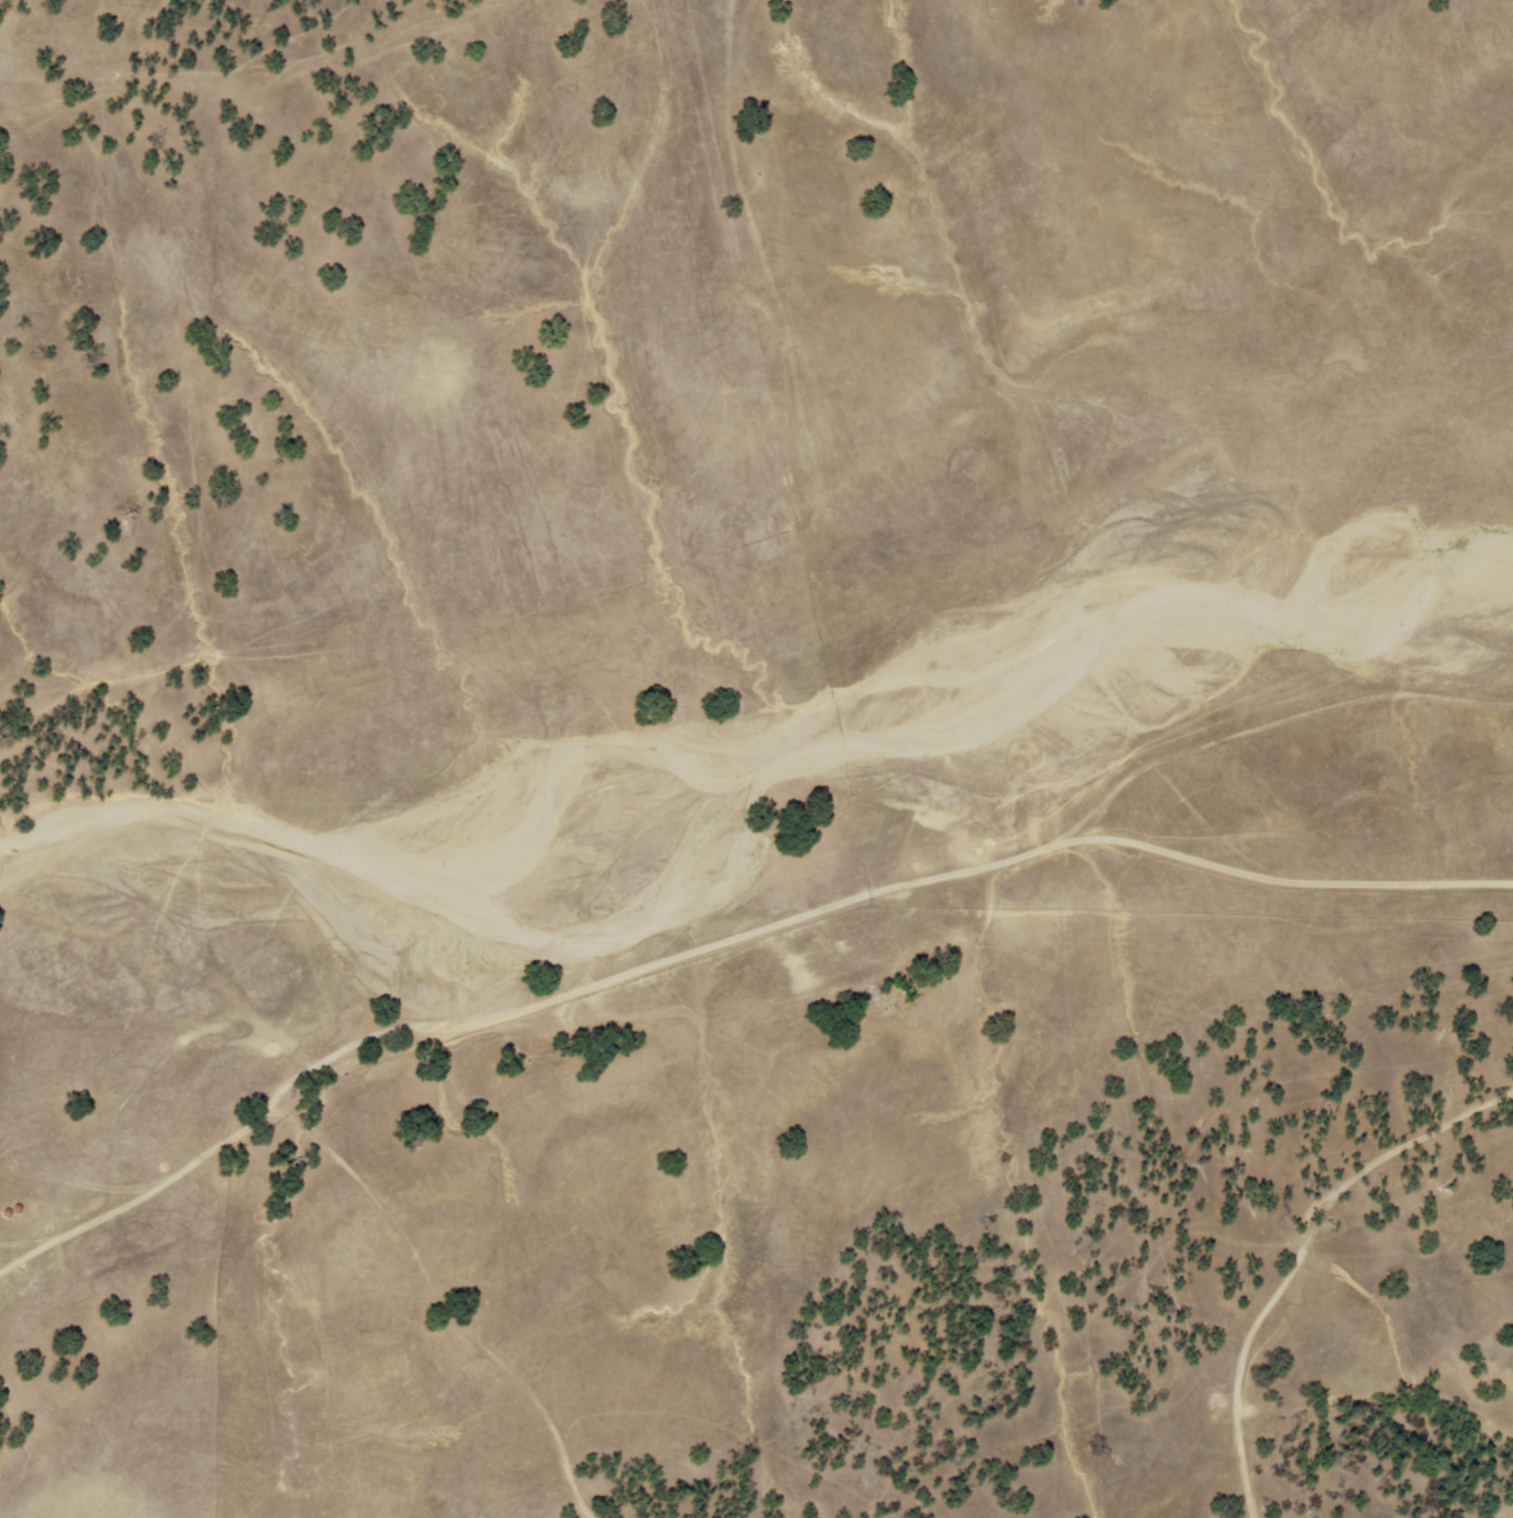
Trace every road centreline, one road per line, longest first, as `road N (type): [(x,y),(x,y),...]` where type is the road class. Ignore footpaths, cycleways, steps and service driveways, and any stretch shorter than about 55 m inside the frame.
road 1 (track): [(1512,883),(1280,881),(1117,839),(1063,842),(864,895),(494,1016),(367,1037),(282,1089),(260,1119),(168,1181),(0,1274)]
road 2 (track): [(1512,1090),(1343,1186),(1248,1334),(1235,1420),(1251,1517)]
road 3 (track): [(591,1517),(533,1398),(452,1324),(394,1222),(323,1146)]

